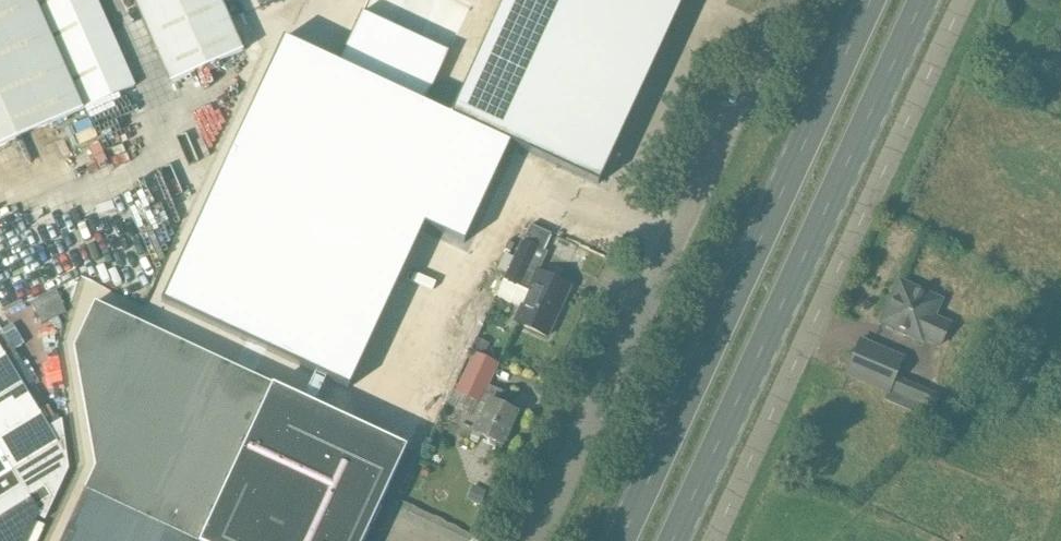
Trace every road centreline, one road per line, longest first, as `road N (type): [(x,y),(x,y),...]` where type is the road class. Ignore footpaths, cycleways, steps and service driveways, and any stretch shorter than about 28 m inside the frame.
road 1 (primary): [(673,540),(924,0)]
road 2 (primary): [(871,0),(620,540)]
road 3 (unclassified): [(713,540),(963,0)]
road 4 (unclassified): [(533,540),(782,0)]

